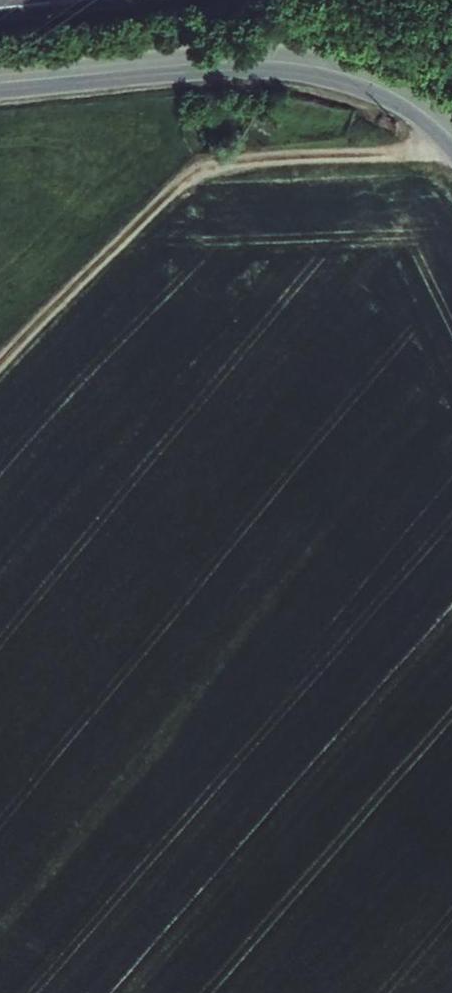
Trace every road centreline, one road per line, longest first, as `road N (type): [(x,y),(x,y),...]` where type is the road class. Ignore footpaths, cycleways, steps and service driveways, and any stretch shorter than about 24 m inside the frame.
road 1 (track): [(451,145),(236,169),(184,188),(0,379)]
road 2 (tertiary): [(451,132),(408,96),(289,63),(187,63),(0,82)]

